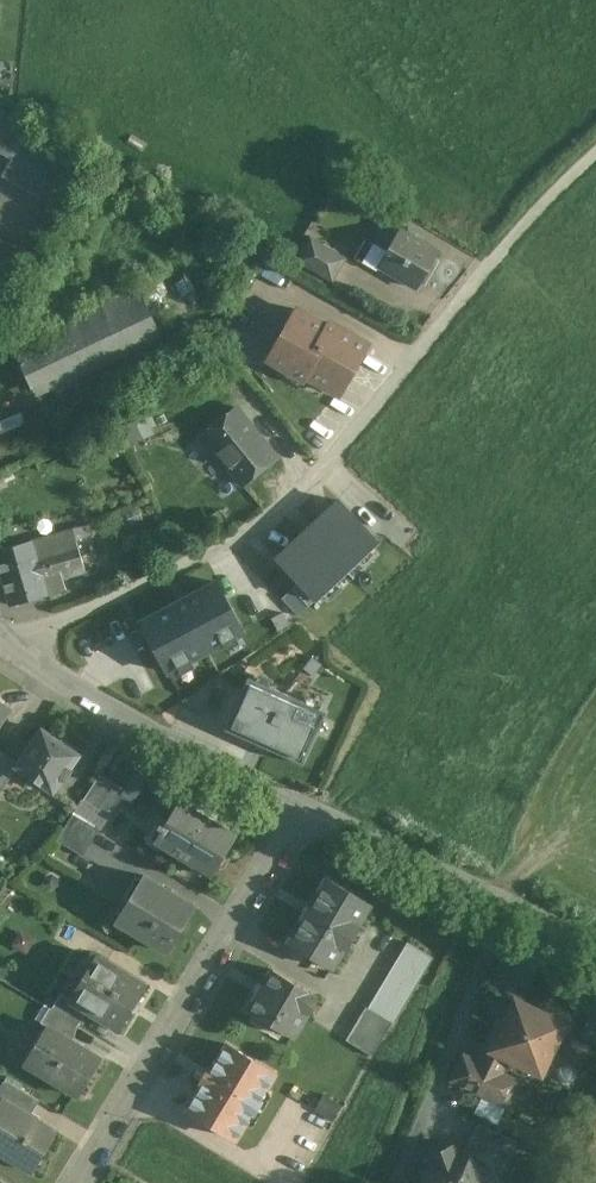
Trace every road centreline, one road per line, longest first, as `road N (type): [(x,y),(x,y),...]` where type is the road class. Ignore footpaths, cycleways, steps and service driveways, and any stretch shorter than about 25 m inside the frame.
road 1 (residential): [(595,156),(495,252),(357,427),(273,496),(199,543),(47,617),(0,626)]
road 2 (residential): [(79,1182),(312,797)]
road 3 (unclassified): [(0,632),(312,797)]
road 4 (unclassified): [(312,797),(595,937)]

